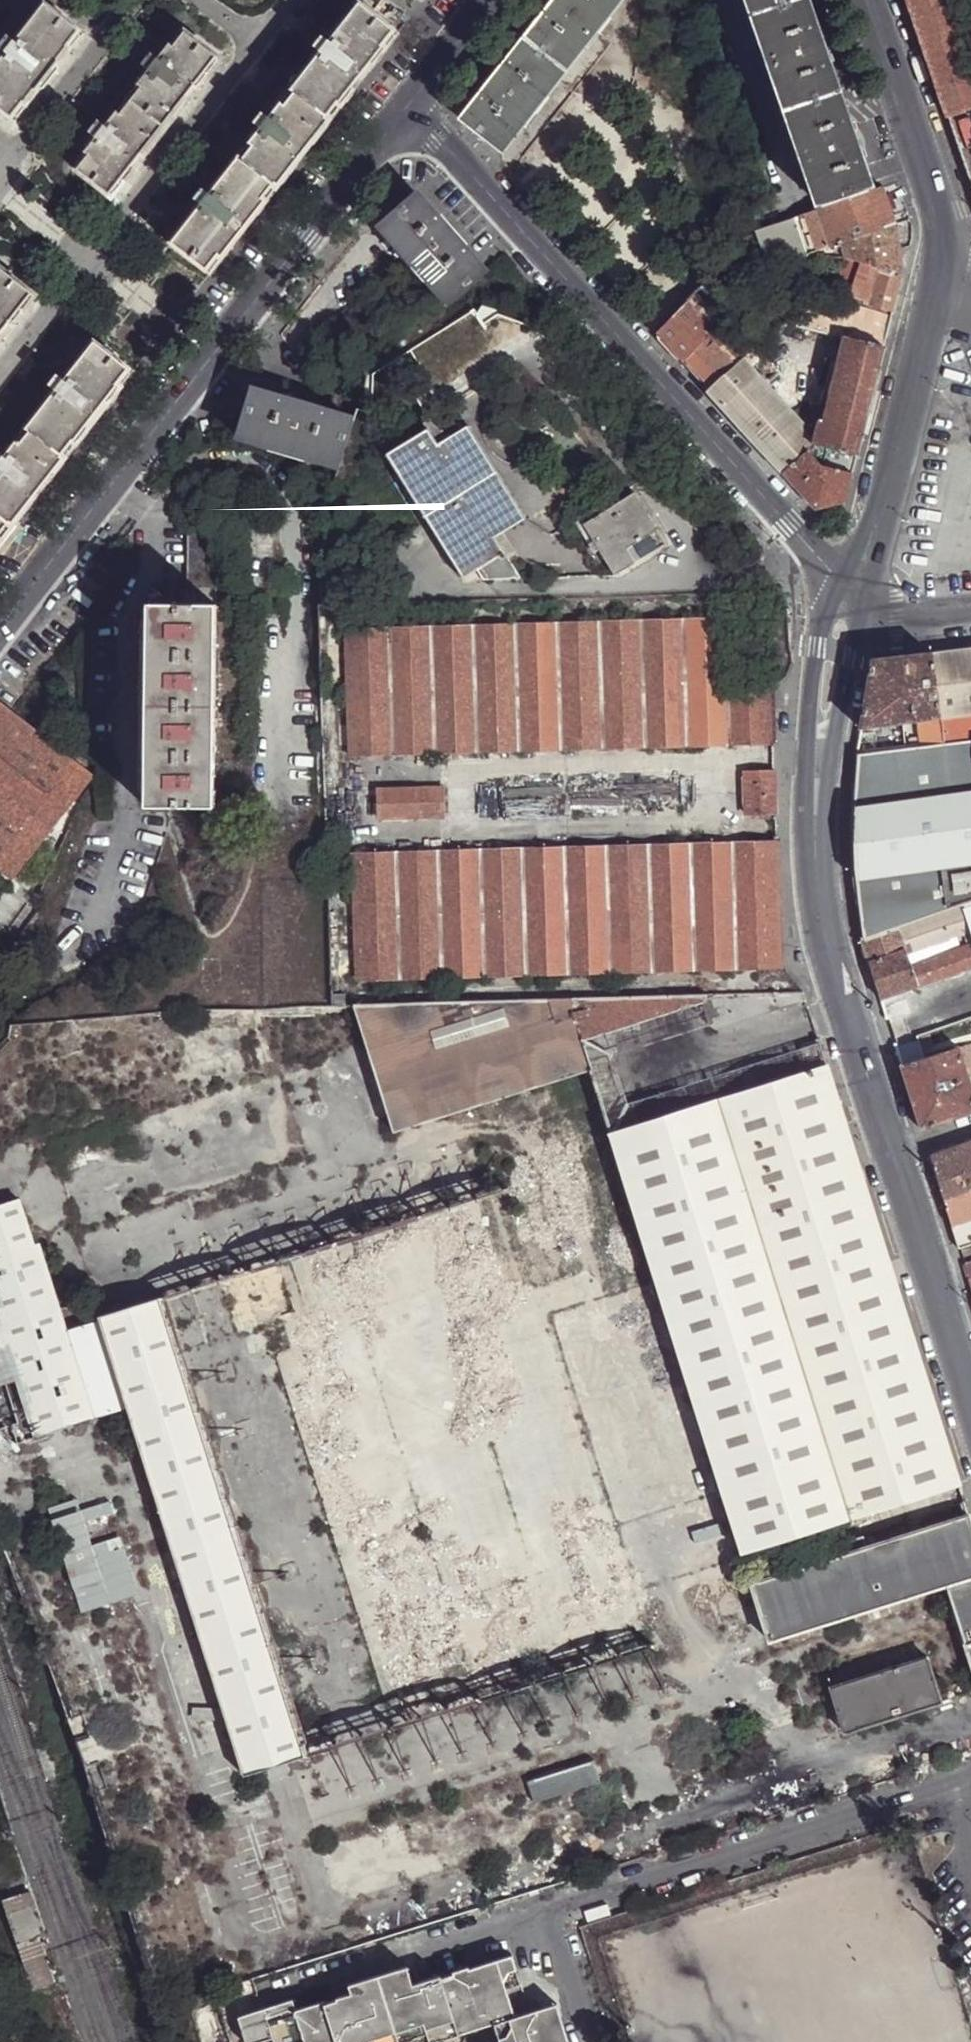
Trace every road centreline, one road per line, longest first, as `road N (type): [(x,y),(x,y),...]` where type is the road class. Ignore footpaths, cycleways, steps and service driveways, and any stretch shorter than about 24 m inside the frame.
road 1 (residential): [(405,107),(849,590)]
road 2 (residential): [(405,107),(0,618)]
road 3 (tertiary): [(894,1160),(821,921),(814,809),(837,633)]
road 4 (tertiary): [(849,590),(924,353),(945,249)]
road 5 (tertiary): [(945,249),(940,215),(865,0)]
road 6 (tertiary): [(970,1396),(894,1160)]
road 7 (residential): [(970,619),(837,633)]
road 8 (residential): [(484,0),(405,107)]

